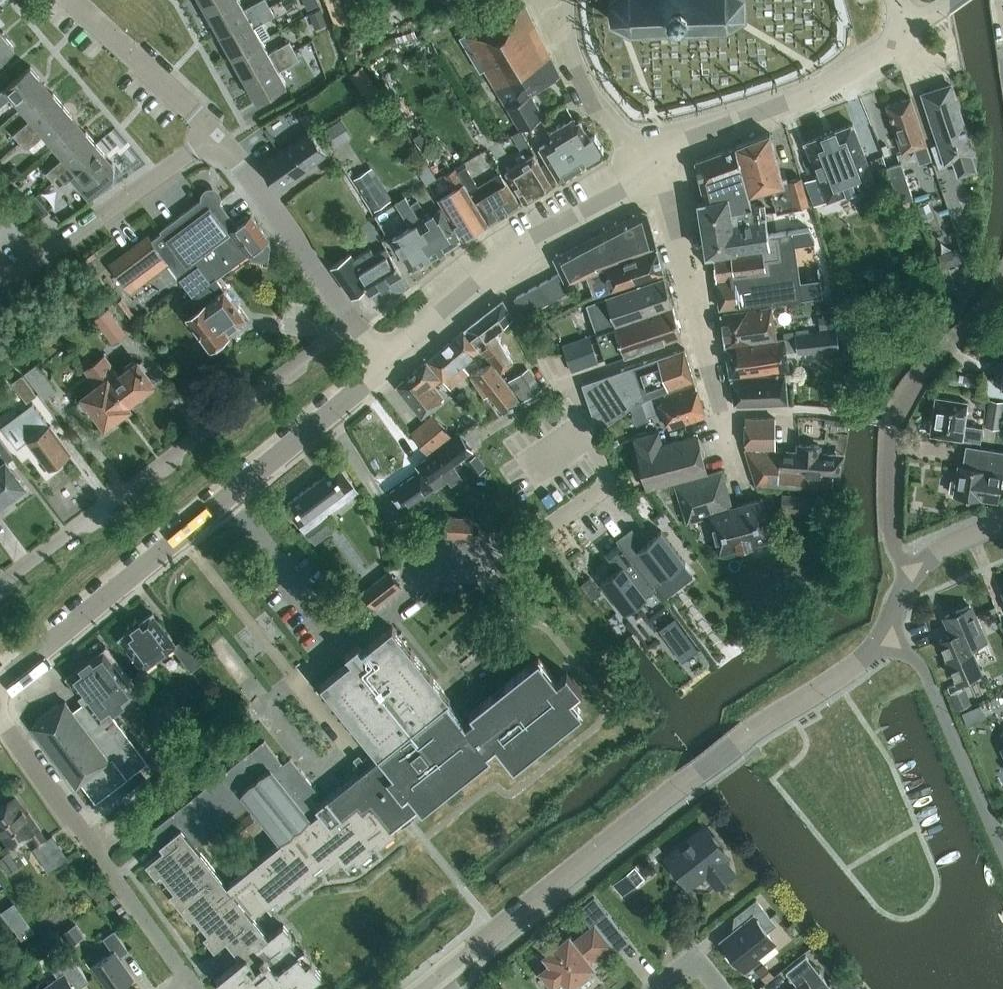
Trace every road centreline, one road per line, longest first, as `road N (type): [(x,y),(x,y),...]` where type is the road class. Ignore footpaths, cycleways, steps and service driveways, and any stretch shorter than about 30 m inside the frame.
road 1 (unclassified): [(442,975),(697,774),(890,639)]
road 2 (residential): [(0,584),(353,319)]
road 3 (unclassified): [(0,687),(327,411)]
road 4 (residential): [(327,411),(397,533),(450,559),(500,559),(591,499),(607,482),(597,452)]
road 5 (residential): [(190,982),(0,717)]
road 6 (unclassified): [(909,573),(890,518),(895,425),(916,383),(1002,291)]
road 7 (unclassified): [(387,363),(506,256),(640,174)]
road 8 (unclassified): [(660,148),(797,96),(910,29)]
road 9 (residential): [(0,279),(216,138)]
road 10 (residential): [(484,434),(557,386),(703,333)]
road 11 (residential): [(353,319),(216,138)]
road 12 (unclassified): [(993,829),(924,670),(890,639)]
road 13 (residential): [(216,138),(73,0)]
road 14 (residential): [(640,174),(572,50),(566,0)]
road 15 (residential): [(703,333),(660,148)]
road 16 (residential): [(738,475),(703,333)]

